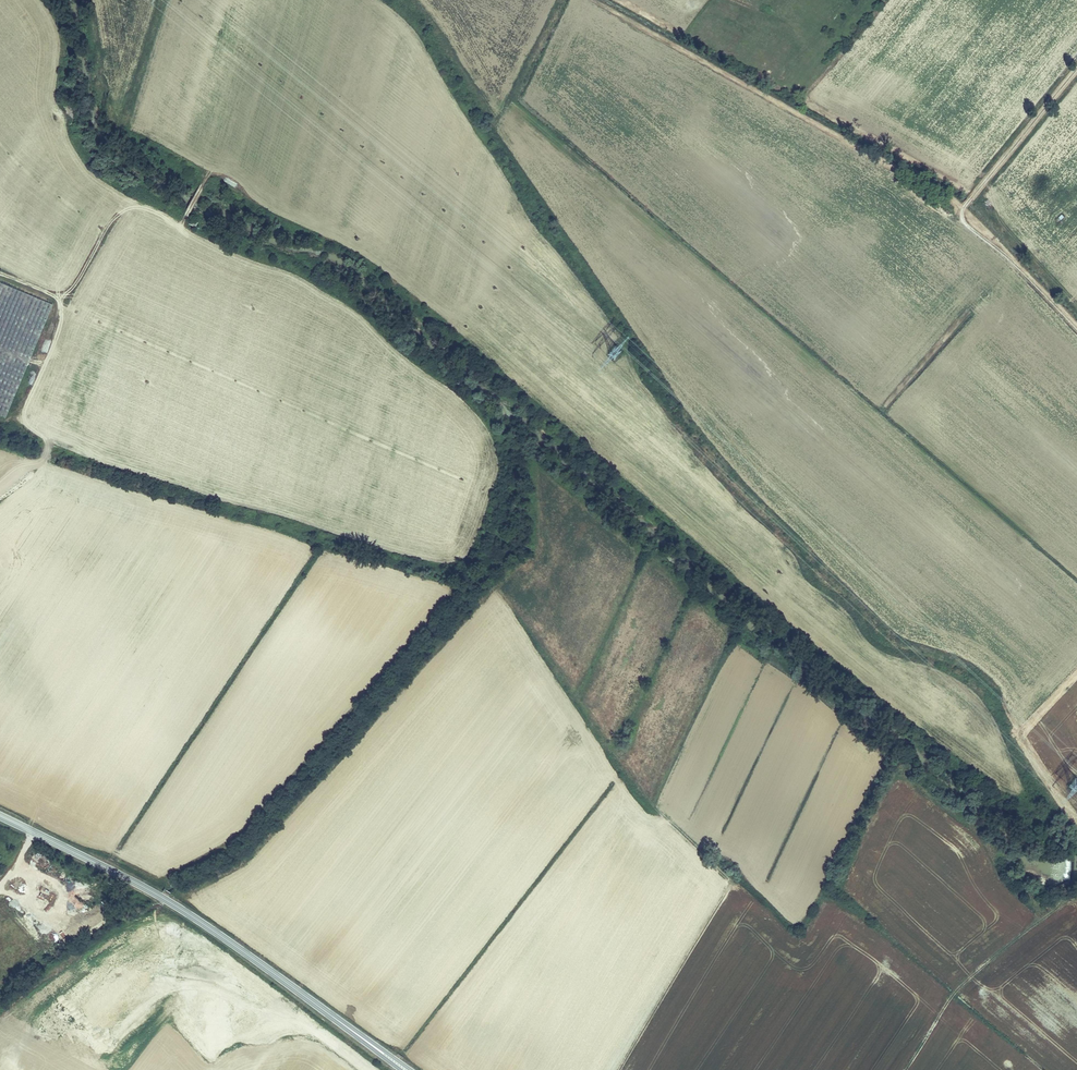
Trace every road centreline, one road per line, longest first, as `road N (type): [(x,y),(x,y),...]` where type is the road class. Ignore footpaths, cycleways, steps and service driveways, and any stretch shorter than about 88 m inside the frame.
road 1 (secondary): [(328,1013),(164,898),(0,817)]
road 2 (track): [(1076,328),(966,221),(962,205),(1076,67)]
road 3 (track): [(653,806),(731,887),(621,1069)]
road 4 (track): [(907,1069),(974,974),(1076,900)]

